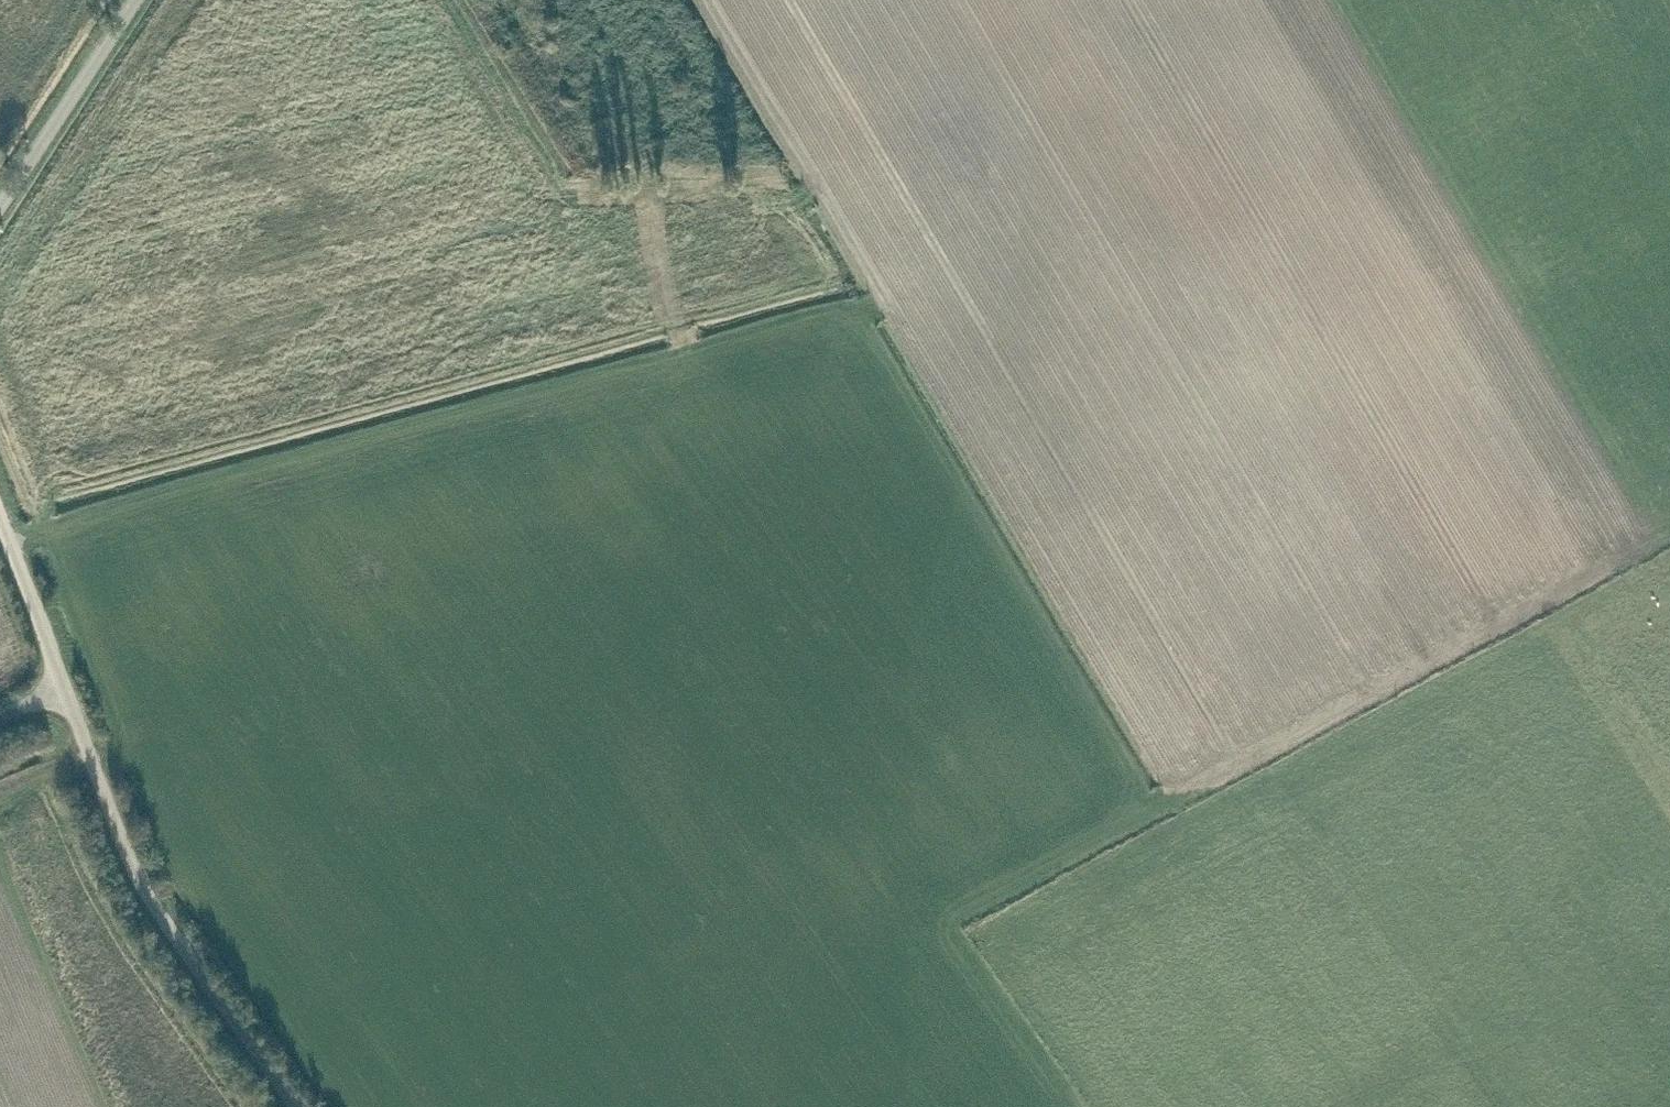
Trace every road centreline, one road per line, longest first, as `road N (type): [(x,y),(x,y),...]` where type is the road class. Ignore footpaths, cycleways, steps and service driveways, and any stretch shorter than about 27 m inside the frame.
road 1 (unclassified): [(297,1106),(138,873),(66,690)]
road 2 (unclassified): [(0,199),(132,0)]
road 3 (unclassified): [(66,690),(0,514)]

